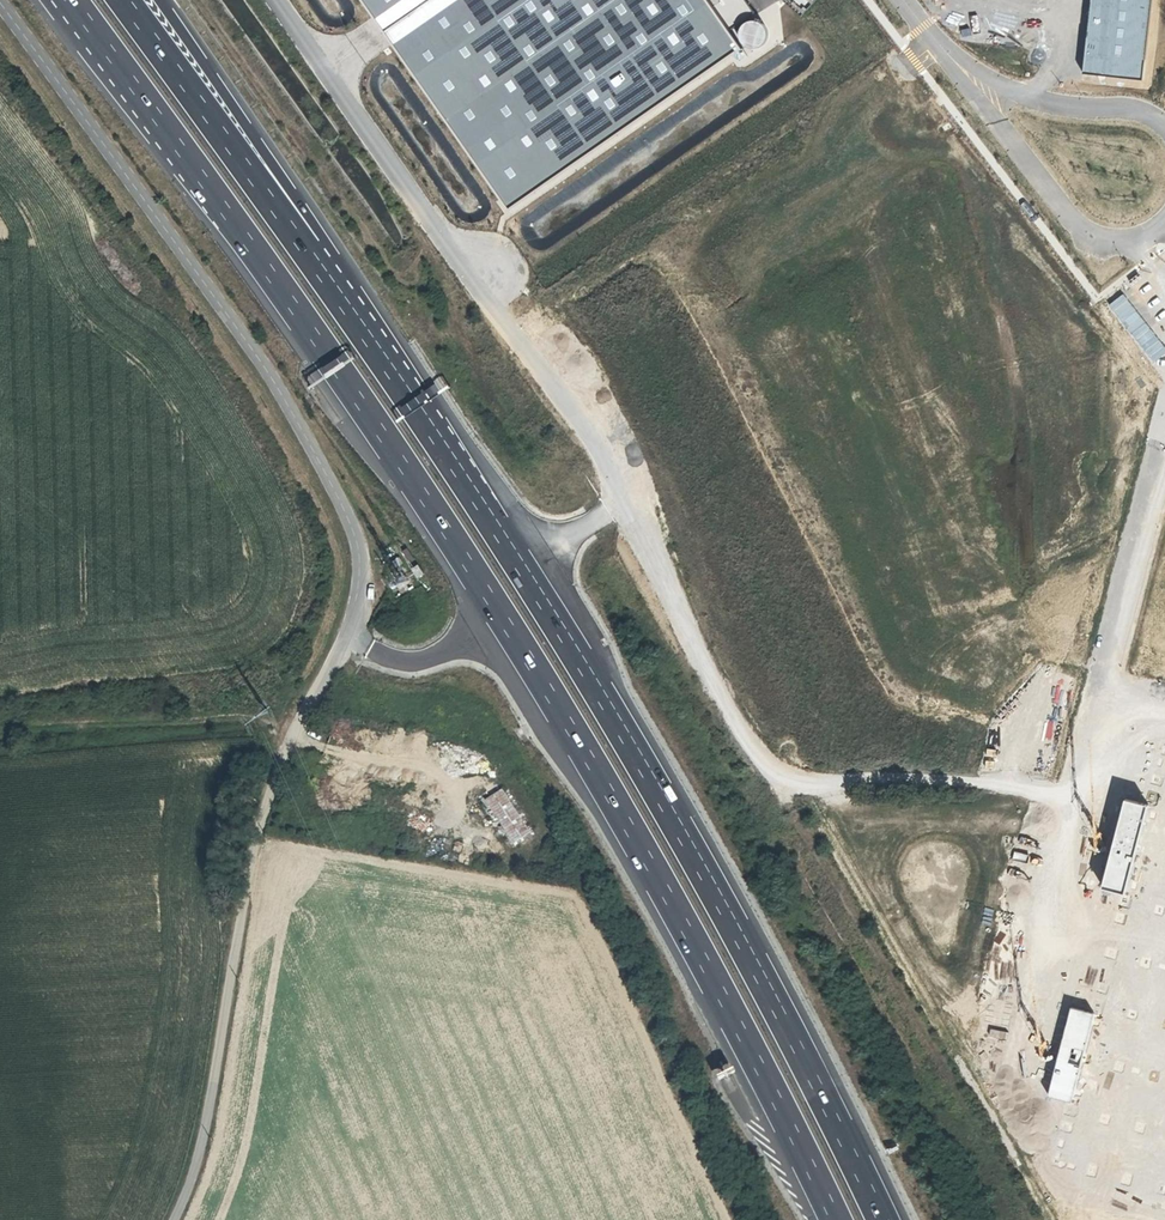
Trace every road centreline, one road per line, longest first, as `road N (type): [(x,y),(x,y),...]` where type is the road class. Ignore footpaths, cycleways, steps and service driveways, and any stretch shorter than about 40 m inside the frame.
road 1 (motorway): [(71,0),(341,372),(503,618),(704,958),(837,1219)]
road 2 (unclassified): [(178,1219),(210,1115),(259,857),(291,754),(347,634),(360,555),(343,507),(260,361),(0,2)]
road 3 (motorway): [(883,1219),(739,933),(524,572),(417,408)]
road 4 (unclassified): [(781,780),(749,747),(694,650),(630,488),(281,0)]
road 5 (motorway): [(417,408),(124,0)]
road 6 (motorway): [(417,408),(323,237),(158,0)]
road 7 (unclassified): [(967,79),(1085,233),(1121,241),(1164,219)]
road 8 (track): [(726,1219),(663,1074)]
road 9 (unclassified): [(1164,134),(1138,112),(1052,107)]

